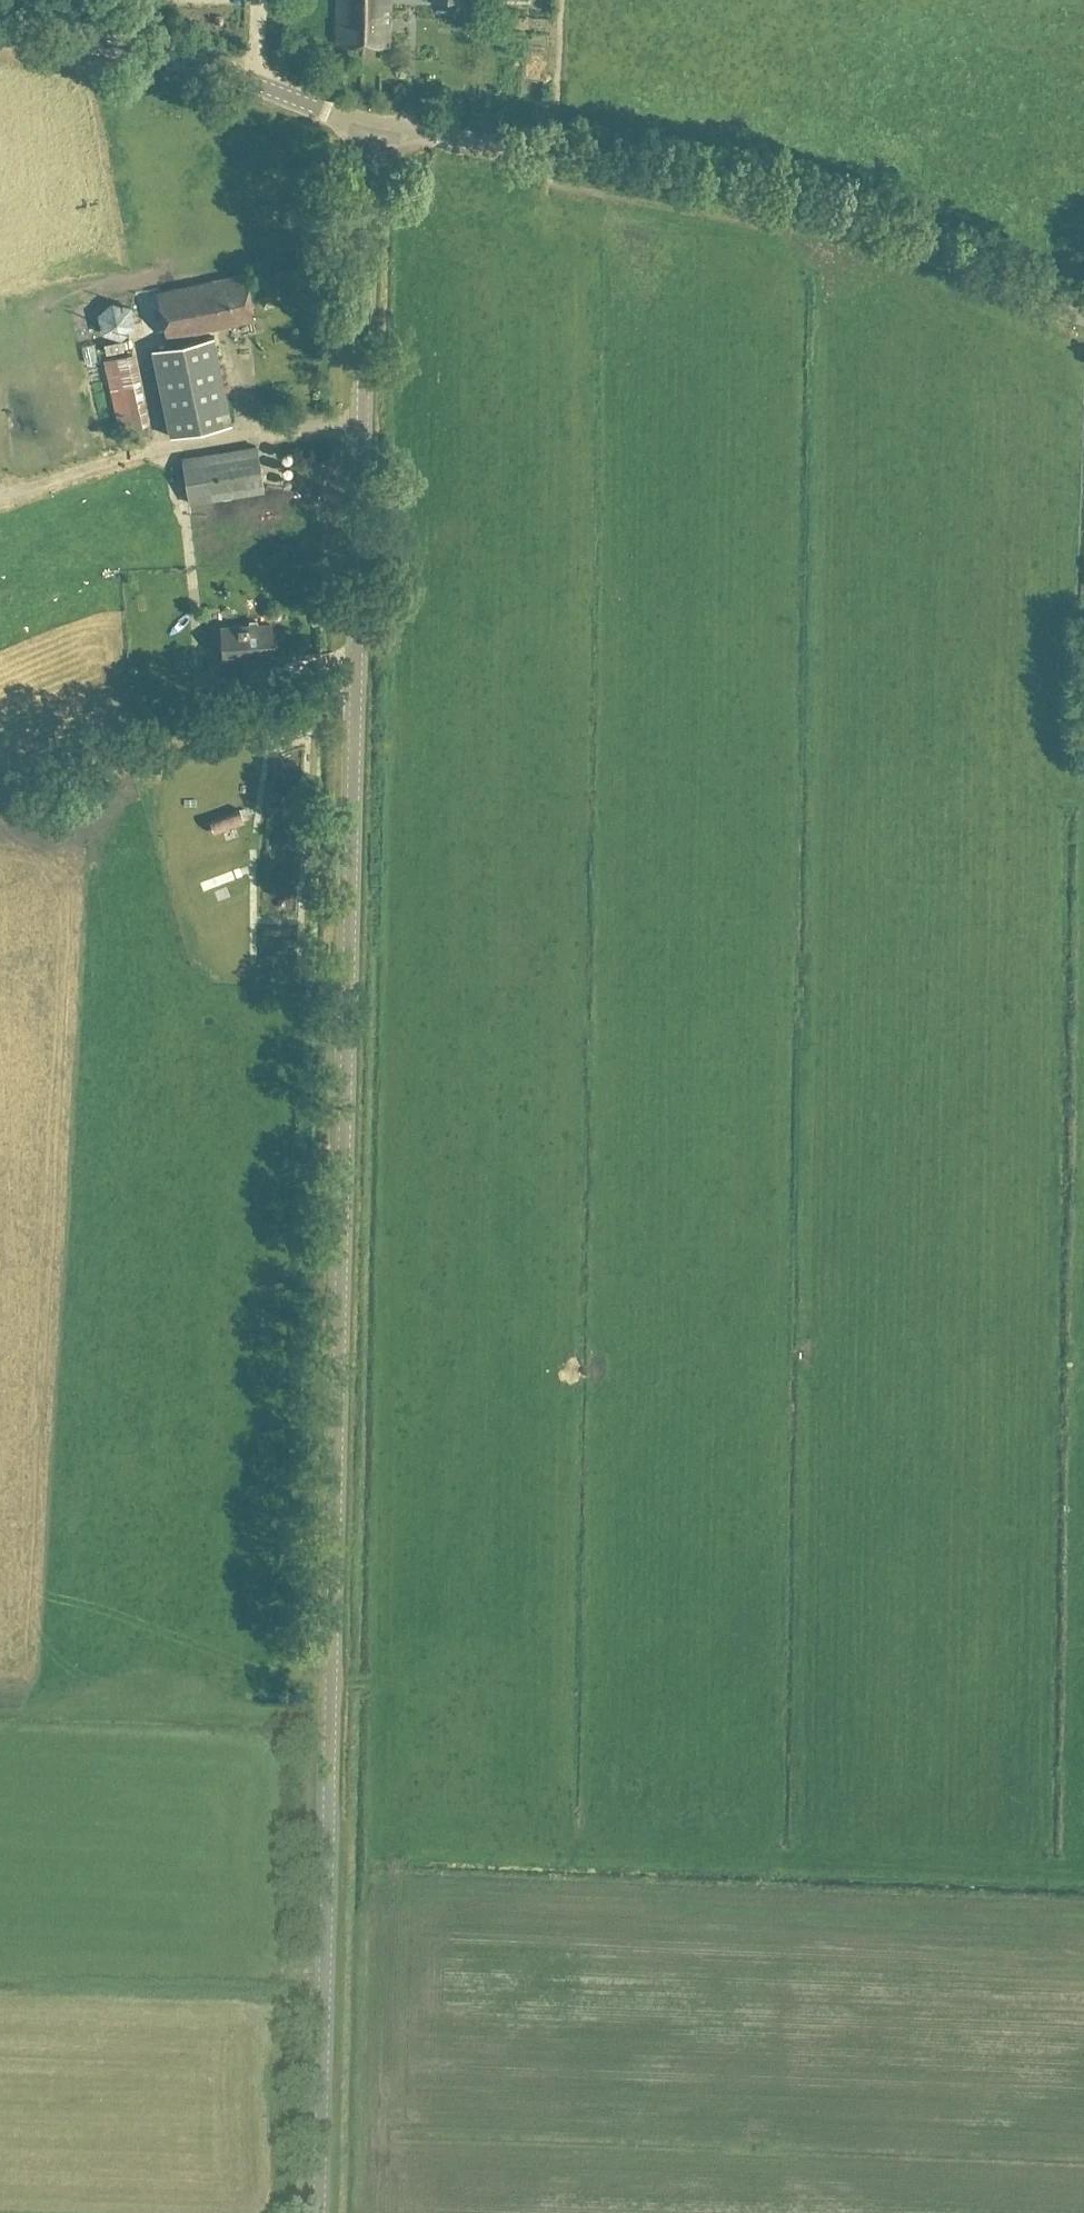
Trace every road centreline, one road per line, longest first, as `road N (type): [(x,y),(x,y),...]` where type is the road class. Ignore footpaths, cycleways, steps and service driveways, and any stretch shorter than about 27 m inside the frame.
road 1 (unclassified): [(325,2212),(371,124)]
road 2 (tertiary): [(1083,316),(863,217),(773,189),(371,124)]
road 3 (tertiary): [(371,124),(172,56),(0,27)]

